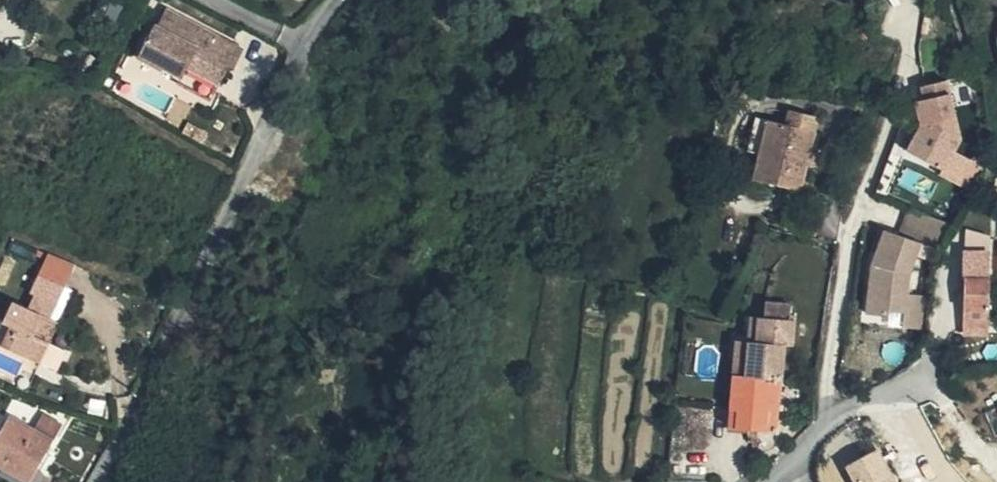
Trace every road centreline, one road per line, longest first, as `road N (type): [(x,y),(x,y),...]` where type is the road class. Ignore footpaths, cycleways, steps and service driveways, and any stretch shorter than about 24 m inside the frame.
road 1 (residential): [(98,481),(306,43),(335,0)]
road 2 (residential): [(771,481),(847,411),(925,382)]

